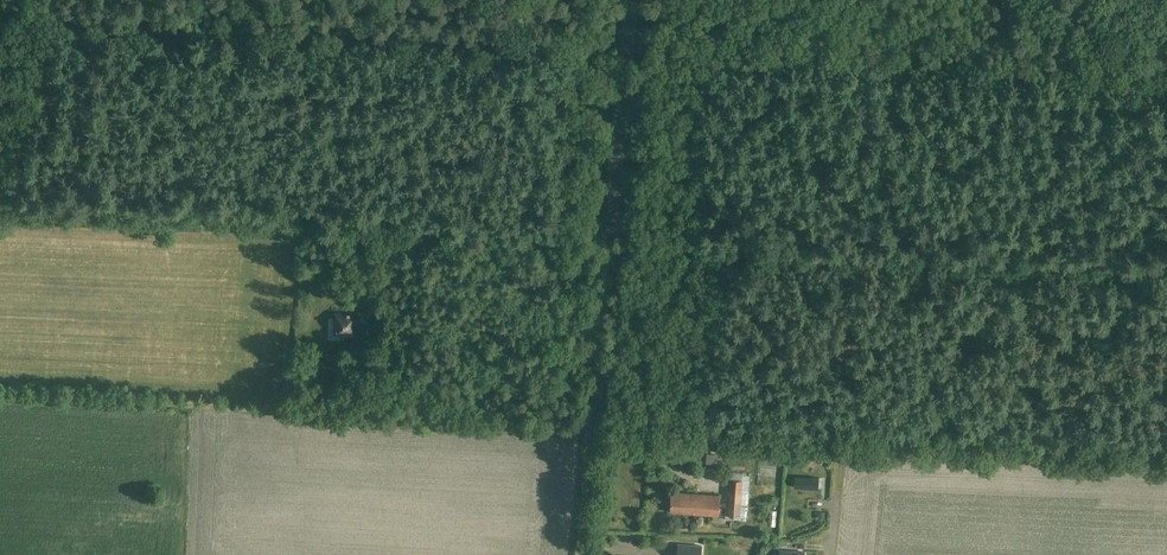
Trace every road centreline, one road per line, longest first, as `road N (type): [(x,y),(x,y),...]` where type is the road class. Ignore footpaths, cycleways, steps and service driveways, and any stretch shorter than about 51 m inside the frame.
road 1 (track): [(1166,451),(437,417),(369,341)]
road 2 (tertiary): [(582,554),(631,0)]
road 3 (track): [(437,417),(0,398)]

